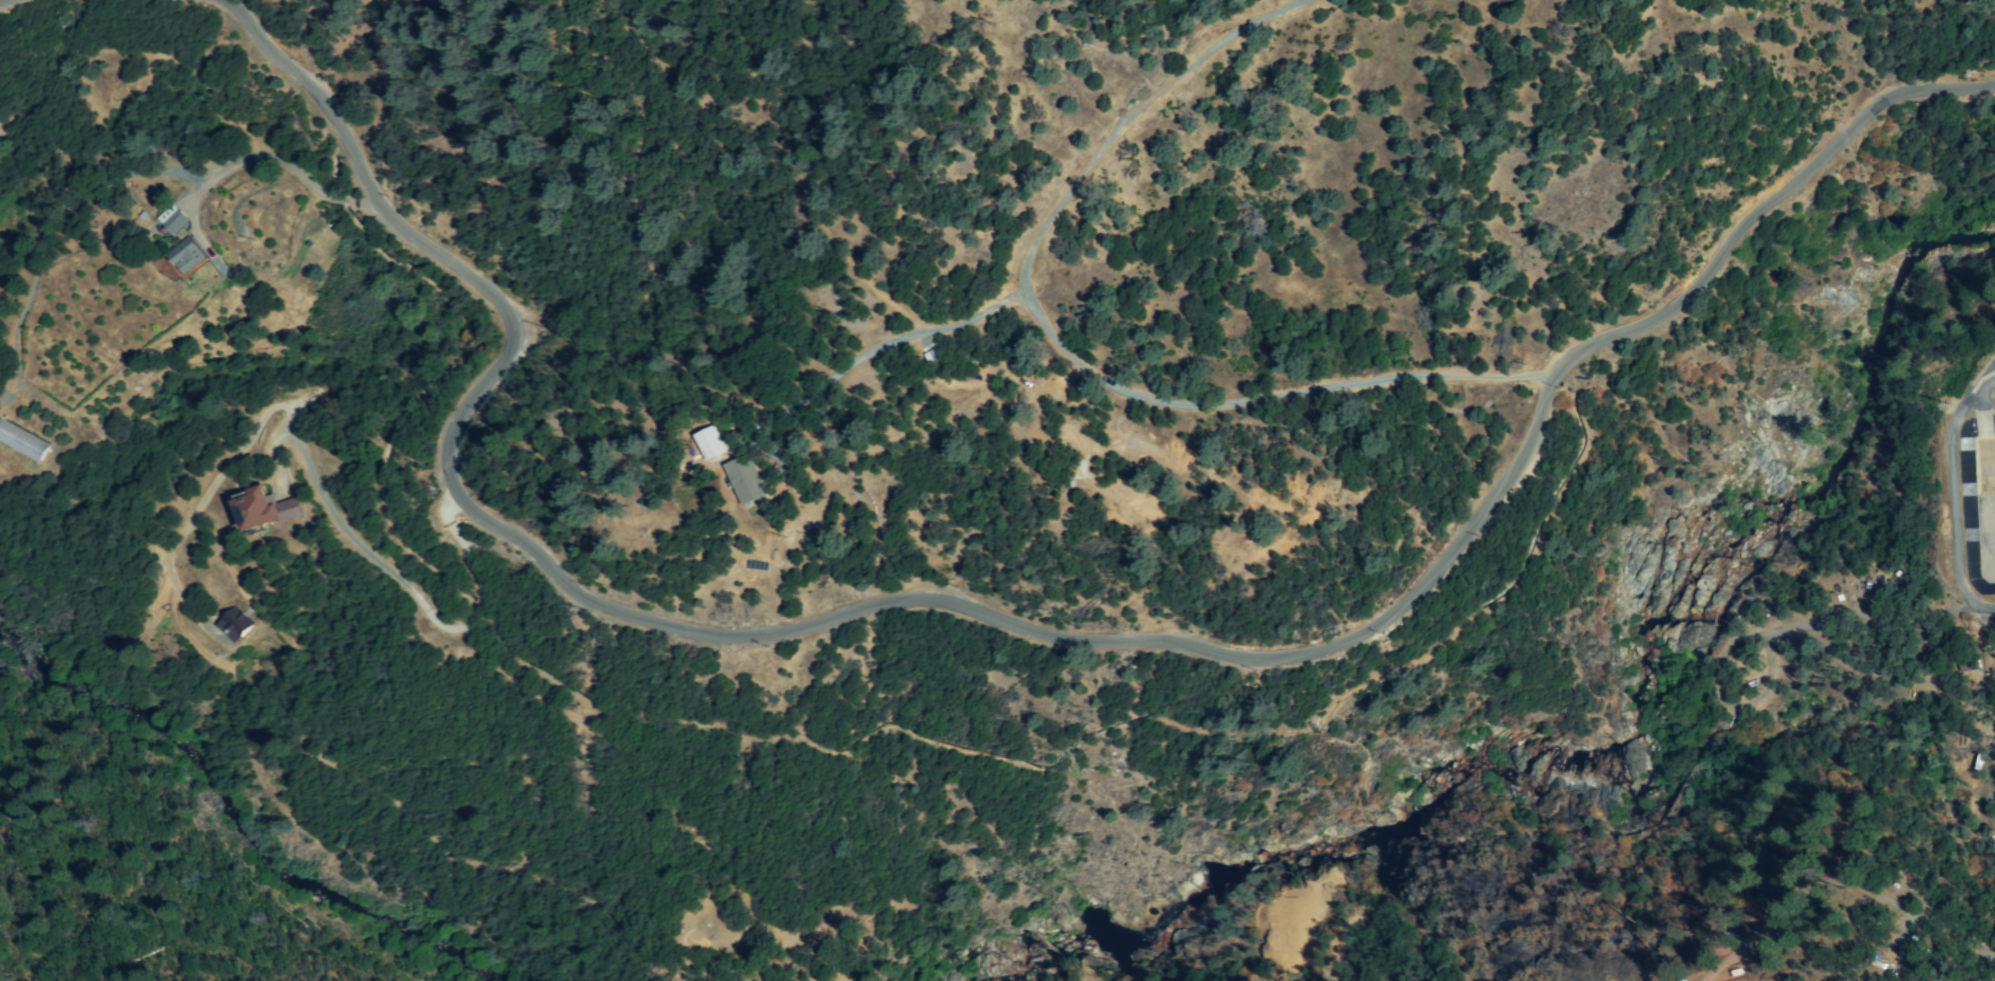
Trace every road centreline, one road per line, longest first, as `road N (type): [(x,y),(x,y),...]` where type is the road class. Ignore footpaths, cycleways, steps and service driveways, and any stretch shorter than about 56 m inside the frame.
road 1 (residential): [(225,0),(320,96),(363,181),(396,225),(471,276),(507,318),(509,352),(472,394),(447,441),(456,494),(585,598),(635,618),(729,635),(925,599),(1073,639),(1163,639),(1262,659),(1372,628),(1406,606),(1518,465),(1549,379),(1568,357),(1672,308),(1757,210),(1799,181),(1869,109),(1907,91),(1994,86)]

